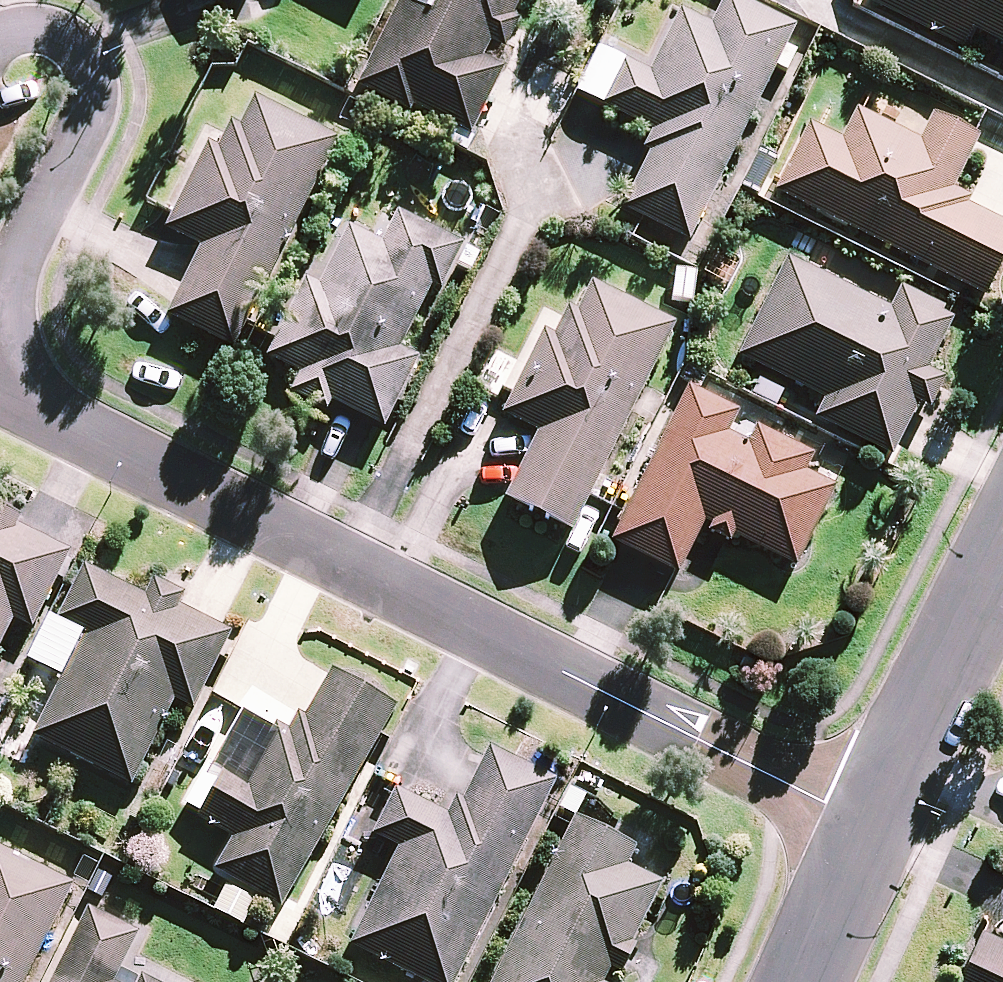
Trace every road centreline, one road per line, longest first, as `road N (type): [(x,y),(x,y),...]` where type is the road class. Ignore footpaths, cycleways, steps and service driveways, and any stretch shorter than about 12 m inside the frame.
road 1 (residential): [(874,830),(0,388)]
road 2 (residential): [(0,32),(16,27),(58,34),(85,65),(84,114),(28,265)]
road 3 (residential): [(1002,565),(874,830)]
road 4 (residential): [(874,830),(806,981)]

